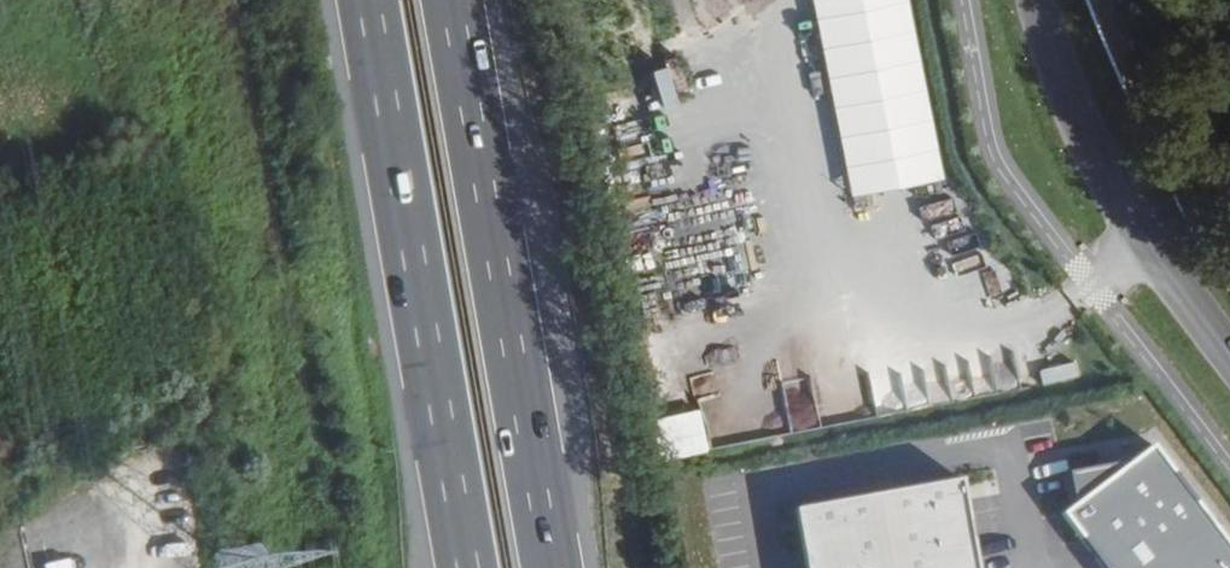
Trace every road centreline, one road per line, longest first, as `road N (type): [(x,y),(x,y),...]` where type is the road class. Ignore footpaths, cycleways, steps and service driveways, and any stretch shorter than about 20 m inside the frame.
road 1 (motorway): [(547,567),(441,0)]
road 2 (motorway): [(370,0),(468,567)]
road 3 (secondary): [(1229,372),(1110,206),(1066,116),(1030,0)]

